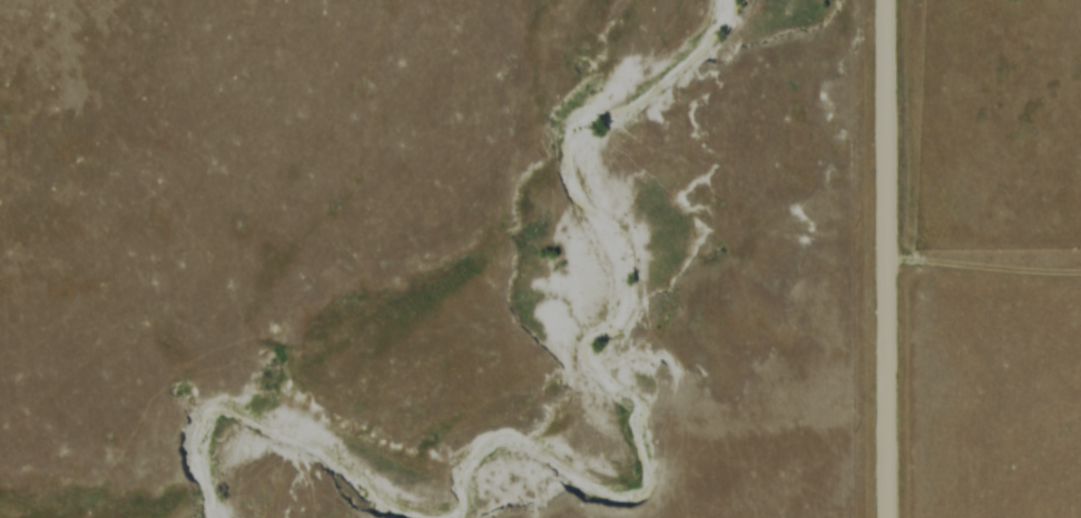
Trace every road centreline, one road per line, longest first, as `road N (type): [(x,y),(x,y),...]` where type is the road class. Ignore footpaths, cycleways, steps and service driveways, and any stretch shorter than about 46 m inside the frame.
road 1 (residential): [(885,0),(882,517)]

